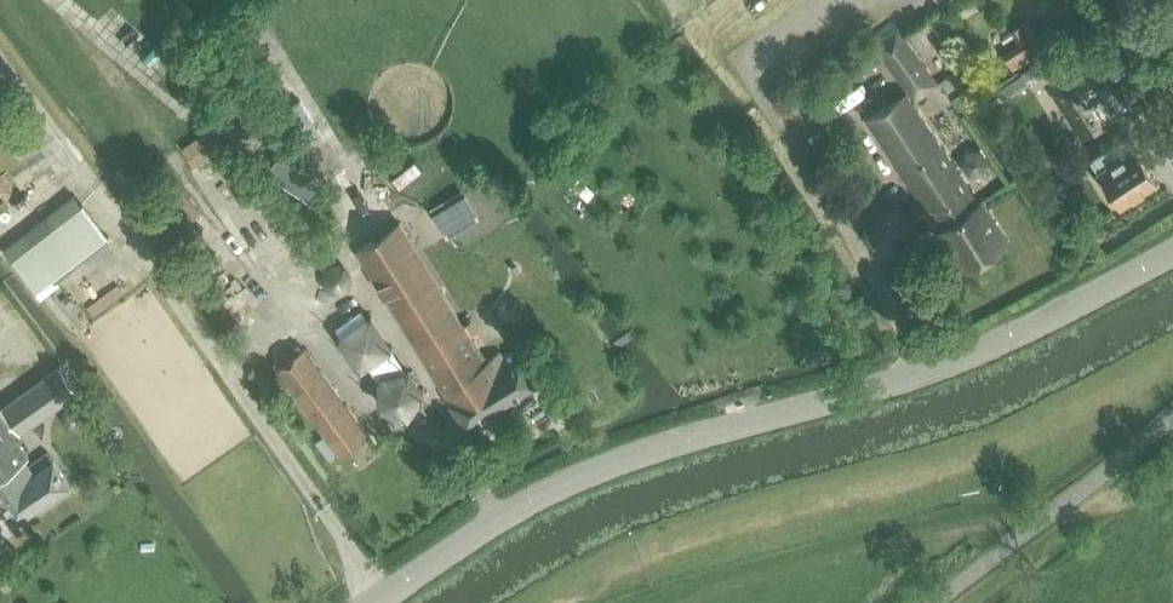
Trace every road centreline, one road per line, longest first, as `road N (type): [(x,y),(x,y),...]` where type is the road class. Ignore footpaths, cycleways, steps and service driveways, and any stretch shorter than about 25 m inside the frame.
road 1 (secondary): [(381,602),(520,501),(622,455),(927,373),(1172,252)]
road 2 (track): [(78,173),(0,57)]

